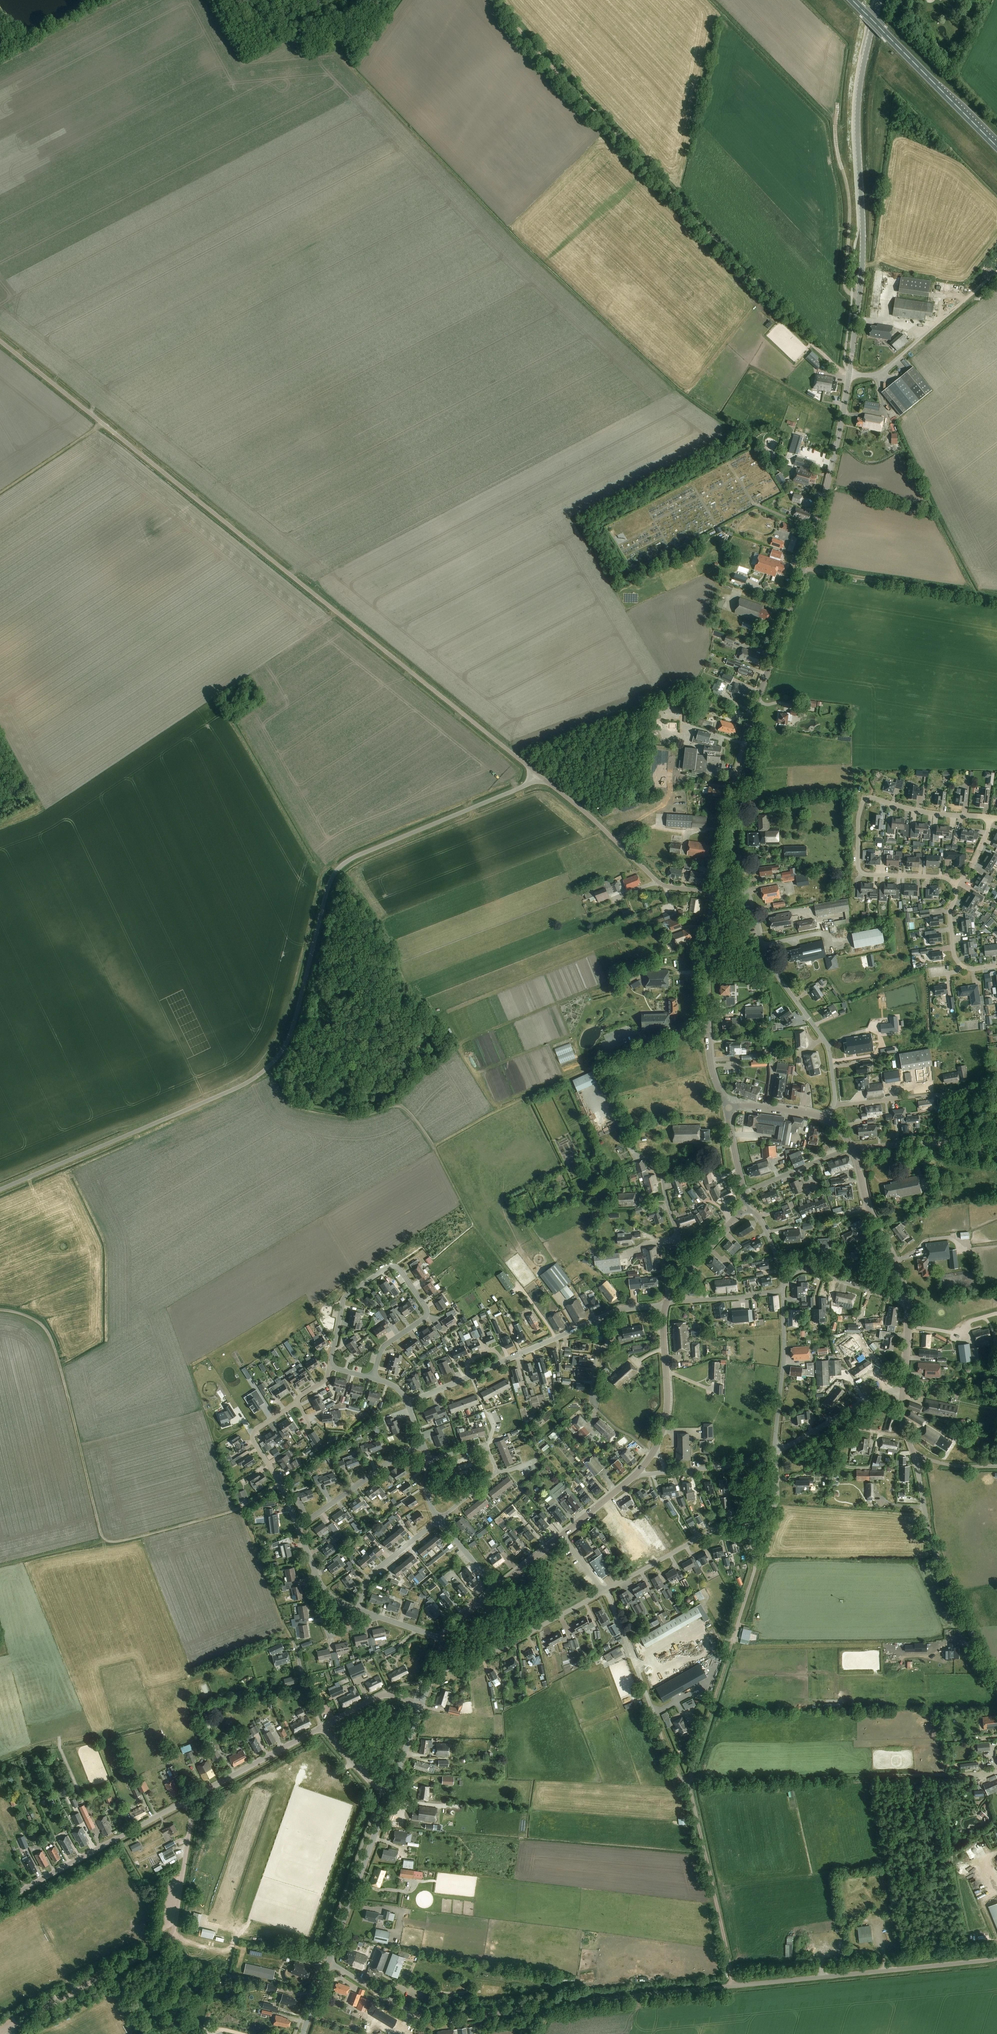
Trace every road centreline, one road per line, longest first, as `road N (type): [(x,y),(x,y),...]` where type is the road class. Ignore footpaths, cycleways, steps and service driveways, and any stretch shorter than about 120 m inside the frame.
road 1 (unclassified): [(0,1189),(263,1071),(294,1025),(334,872),(537,774)]
road 2 (unclassified): [(537,774),(0,340)]
road 3 (tertiary): [(717,890),(738,764),(814,533),(848,375)]
road 4 (track): [(848,375),(494,0)]
road 5 (unclassified): [(732,1986),(437,2021),(329,1962)]
road 6 (track): [(0,1311),(47,1330),(103,1537),(118,1542),(240,1508)]
road 7 (track): [(279,1055),(287,1092),(299,1103),(355,1117),(400,1104),(434,1146),(593,1067)]
road 8 (tertiary): [(848,375),(863,259),(858,94),(879,0)]
road 9 (residential): [(0,2033),(172,1935),(190,1824),(184,1801)]
road 10 (unclassified): [(996,1686),(929,1535),(903,1390)]
road 11 (track): [(689,1779),(996,1772)]
road 12 (residential): [(329,1366),(347,1294),(393,1266),(427,1313),(383,1346),(373,1377)]
road 13 (unclassified): [(732,1986),(996,1958)]
road 14 (residential): [(605,1591),(716,1528),(768,1513),(776,1502),(774,1453)]
road 15 (residential): [(834,1104),(825,1042),(764,953),(750,894)]
road 16 (unclassified): [(715,894),(659,883),(537,774)]
road 17 (tertiary): [(726,1108),(708,1042),(706,952),(715,894)]
road 18 (track): [(732,1986),(689,1779)]
road 19 (tertiary): [(0,1902),(184,1801)]
road 20 (trunk): [(996,147),(852,0)]
road 21 (track): [(803,569),(996,599)]
road 22 (residential): [(605,1591),(460,1671),(436,1667)]
road 23 (unclassified): [(848,375),(881,371),(996,271)]
road 24 (tertiary): [(329,1962),(388,1800)]
road 25 (residential): [(774,1453),(782,1287)]
road 26 (unclassified): [(907,1301),(853,1148)]
road 27 (track): [(168,1940),(159,2016),(172,2025),(241,2033)]
road 28 (residential): [(298,1528),(253,1437),(297,1402)]
road 29 (tertiary): [(184,1801),(321,1726)]
road 30 (track): [(630,1148),(593,1067),(653,1041)]
road 31 (residential): [(956,884),(859,875),(858,822)]
road 32 (residential): [(298,1528),(422,1443)]
road 33 (residential): [(989,817),(869,798),(858,822)]
road 34 (tertiary): [(656,1448),(667,1401),(665,1305)]
road 35 (tertiary): [(996,1153),(928,1144),(853,1148)]
road 36 (track): [(859,298),(845,290),(850,210),(841,164)]
road 37 (residential): [(690,1267),(660,1166),(630,1148)]
road 38 (track): [(556,1338),(475,1230)]
road 39 (residential): [(356,1609),(377,1570),(440,1519)]
road 40 (track): [(0,493),(103,424)]
road 41 (residential): [(378,1617),(328,1635),(309,1585),(314,1570)]

